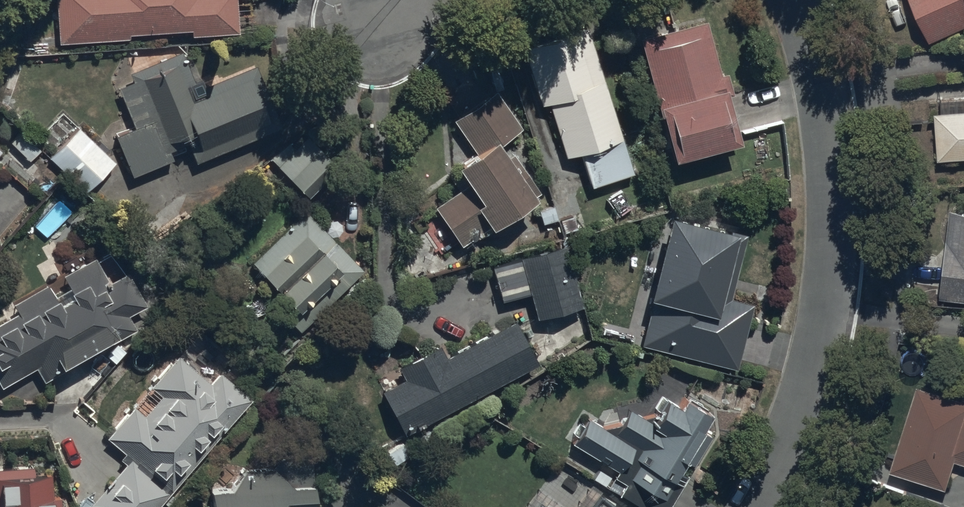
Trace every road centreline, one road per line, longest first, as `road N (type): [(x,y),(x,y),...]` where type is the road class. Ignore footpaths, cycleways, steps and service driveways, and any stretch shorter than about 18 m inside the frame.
road 1 (residential): [(762,506),(795,430),(836,231),(828,148),(793,0)]

